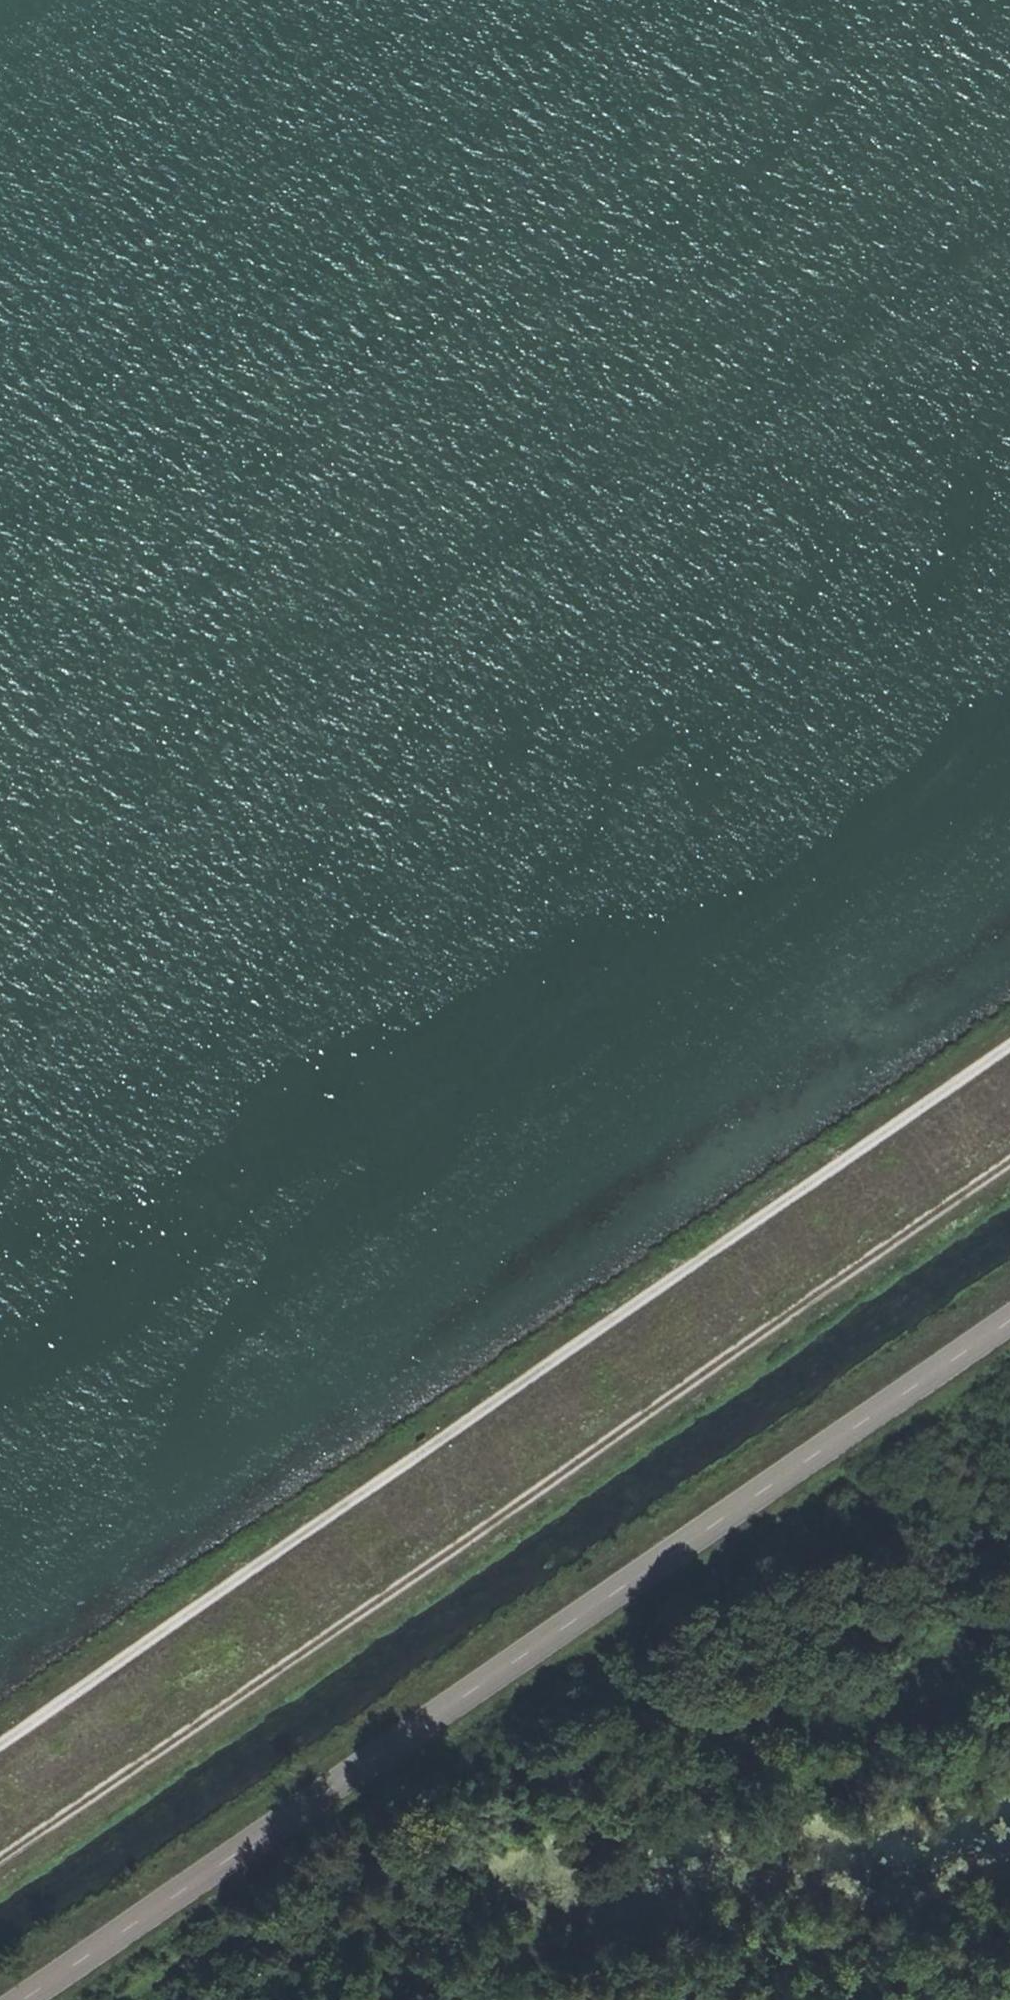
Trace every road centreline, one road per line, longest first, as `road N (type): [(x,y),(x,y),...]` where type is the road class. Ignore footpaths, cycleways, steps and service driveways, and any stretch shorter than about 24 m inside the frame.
road 1 (track): [(1009,1171),(0,1872)]
road 2 (track): [(1009,1047),(0,1748)]
road 3 (tertiary): [(1009,1314),(14,1999)]

